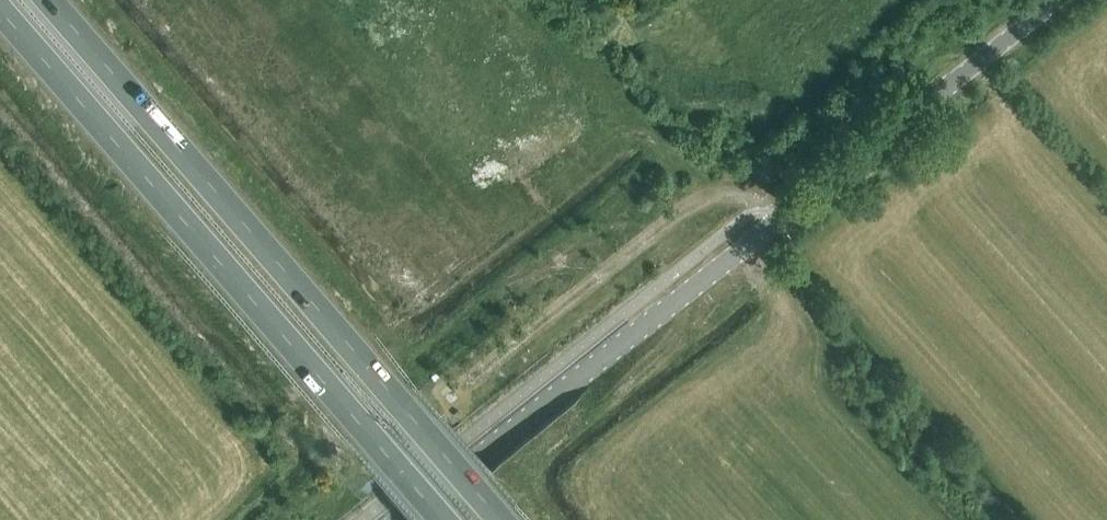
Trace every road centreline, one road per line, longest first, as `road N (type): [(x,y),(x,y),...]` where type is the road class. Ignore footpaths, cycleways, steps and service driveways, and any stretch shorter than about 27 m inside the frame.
road 1 (unclassified): [(403,519),(1057,0)]
road 2 (trunk): [(500,519),(48,0)]
road 3 (trunk): [(0,12),(443,519)]

